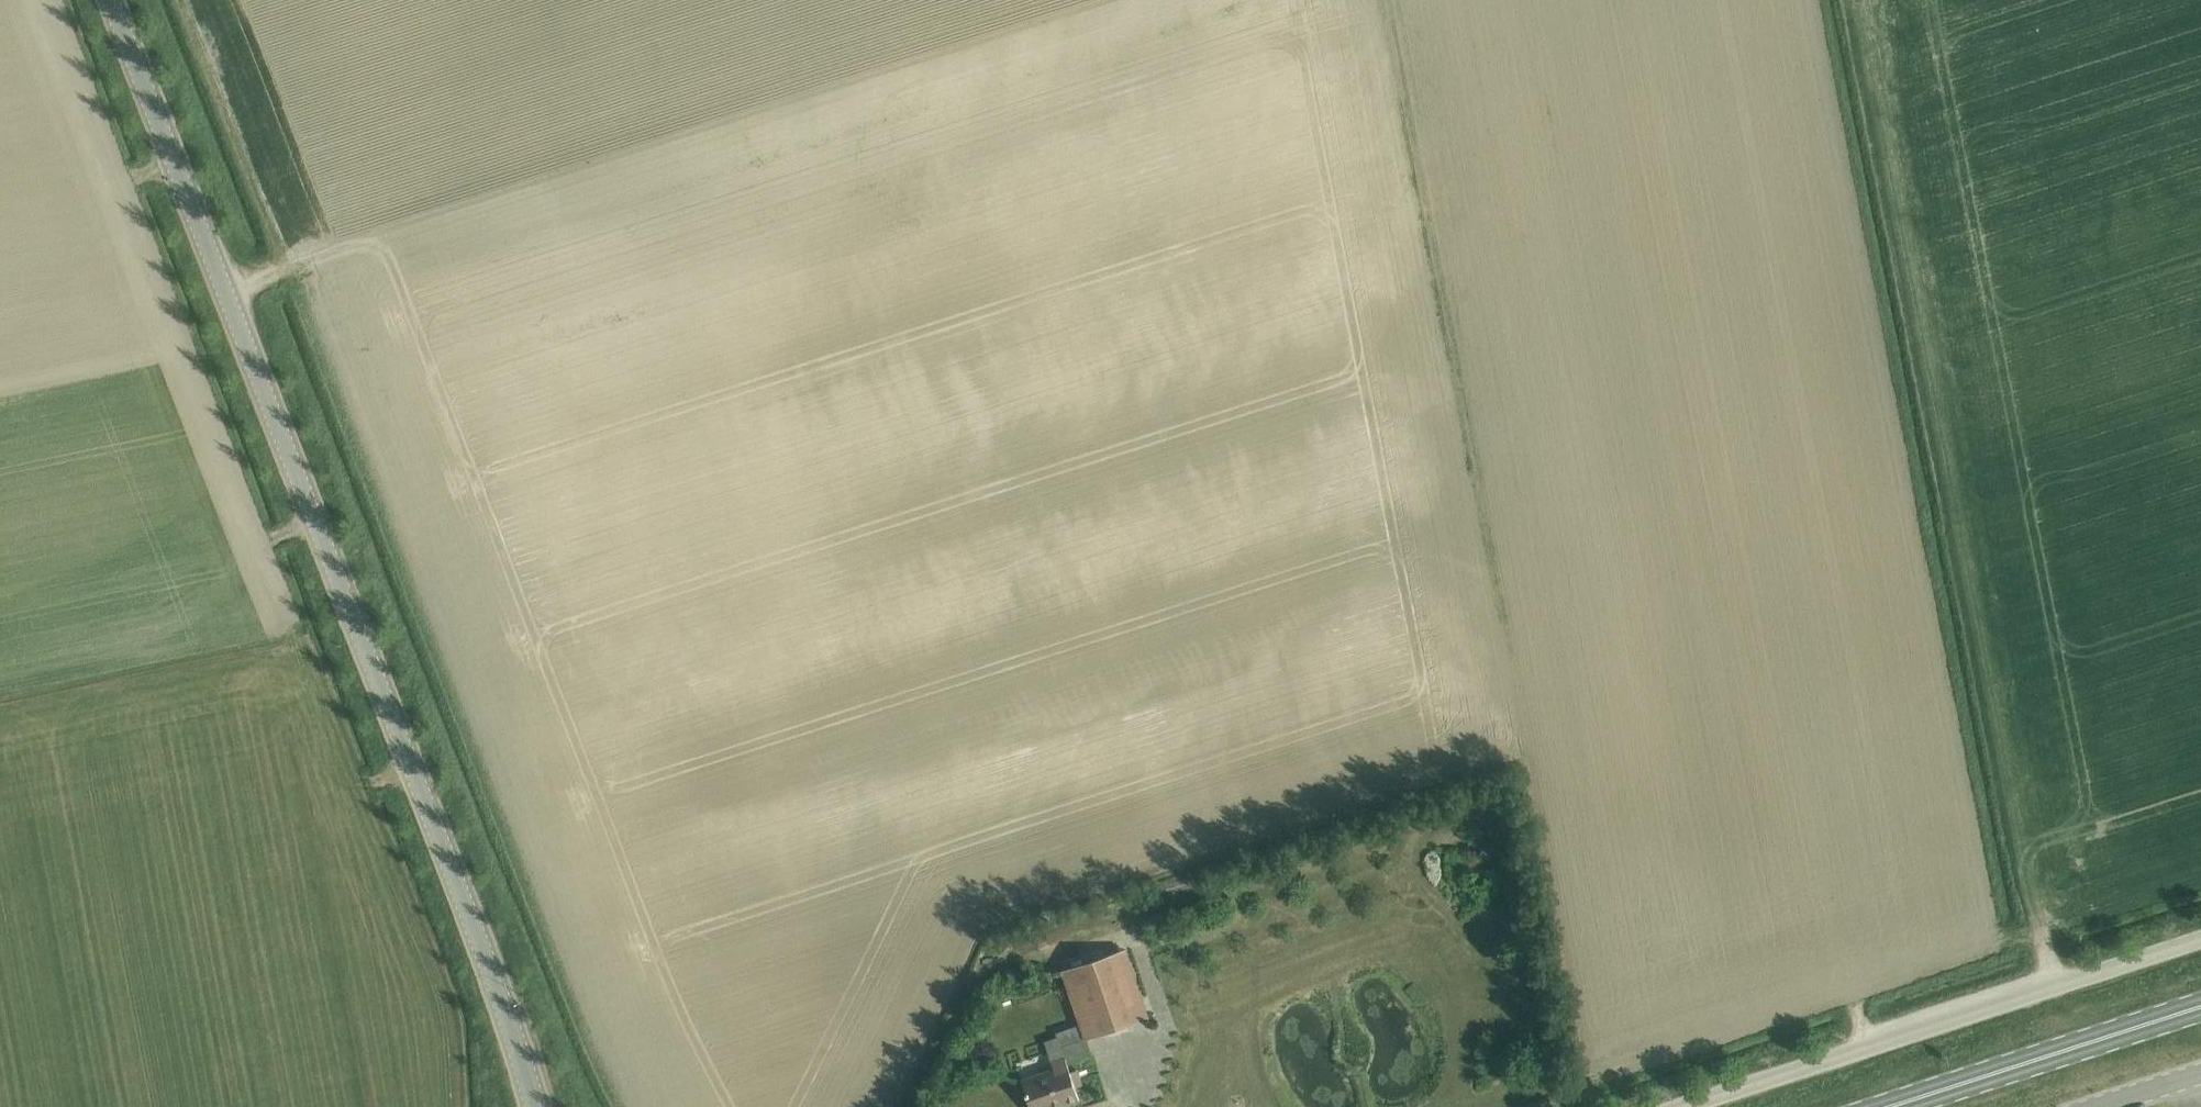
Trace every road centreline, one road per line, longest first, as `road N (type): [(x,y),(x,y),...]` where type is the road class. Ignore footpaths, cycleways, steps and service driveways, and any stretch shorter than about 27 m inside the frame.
road 1 (tertiary): [(537,1106),(407,717),(126,0)]
road 2 (unclassified): [(1675,1106),(2200,937)]
road 3 (primary): [(1879,1106),(2200,1002)]

